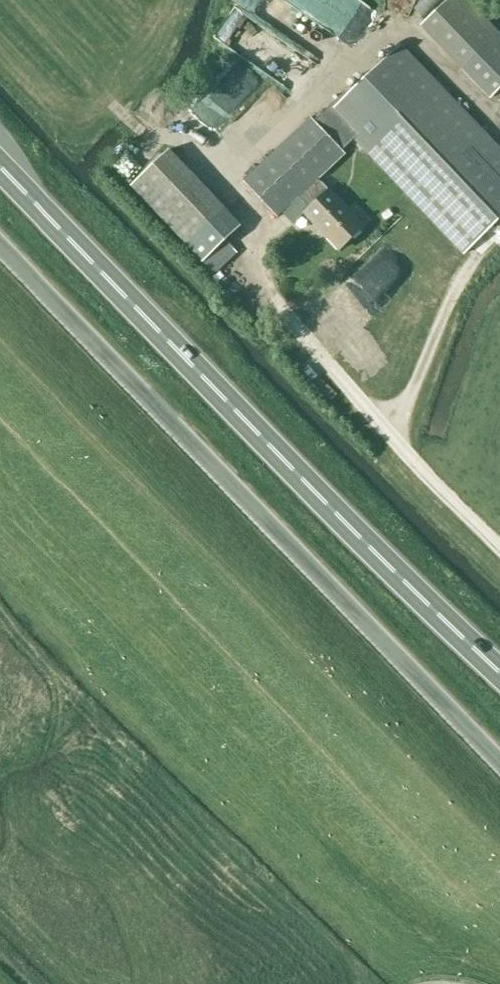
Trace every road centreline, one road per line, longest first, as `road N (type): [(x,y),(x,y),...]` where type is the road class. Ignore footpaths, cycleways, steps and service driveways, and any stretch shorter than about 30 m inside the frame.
road 1 (unclassified): [(499,762),(0,247)]
road 2 (trunk): [(499,674),(0,166)]
road 3 (unclassified): [(272,298),(499,549)]

